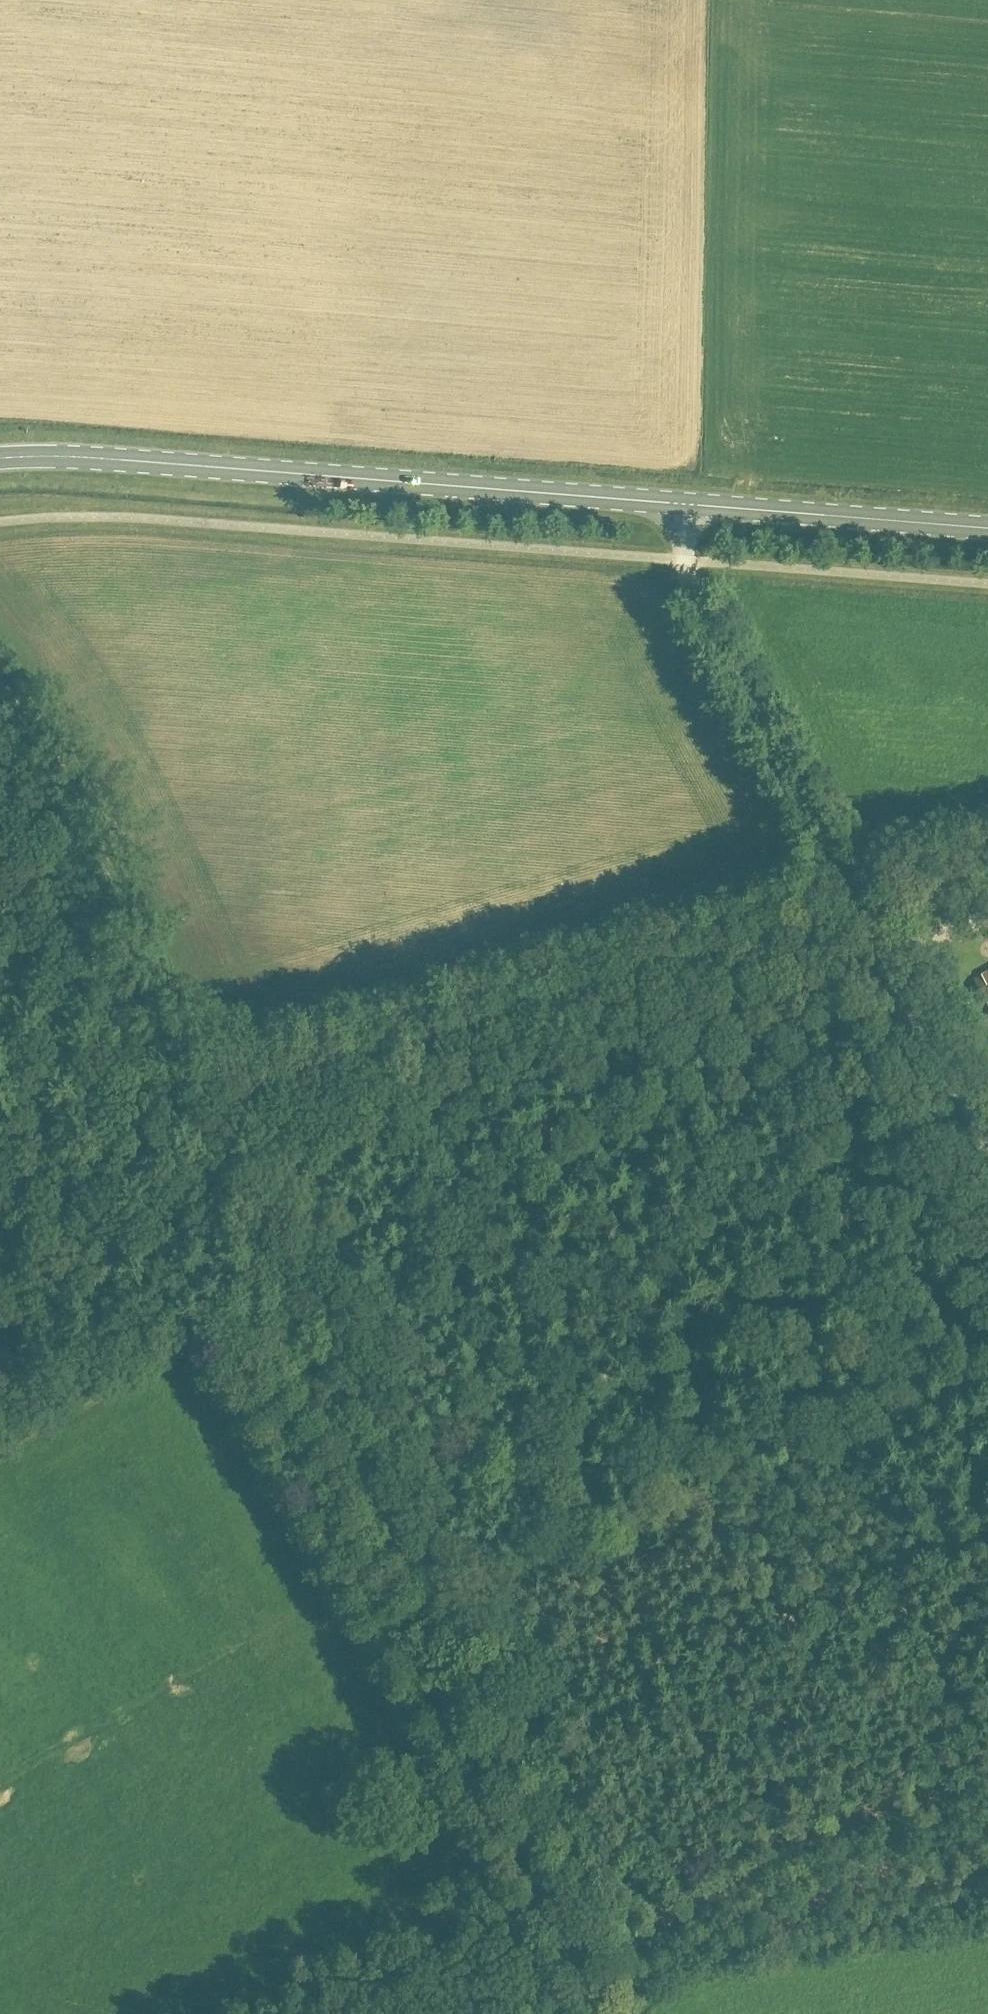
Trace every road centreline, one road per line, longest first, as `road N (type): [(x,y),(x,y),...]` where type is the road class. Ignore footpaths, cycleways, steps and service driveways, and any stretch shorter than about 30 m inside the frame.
road 1 (secondary): [(987,527),(77,456),(0,459)]
road 2 (track): [(987,1796),(825,1854),(625,1983),(603,2013)]
road 3 (track): [(679,504),(683,559),(702,614),(838,861)]
road 4 (track): [(848,883),(987,1141)]

